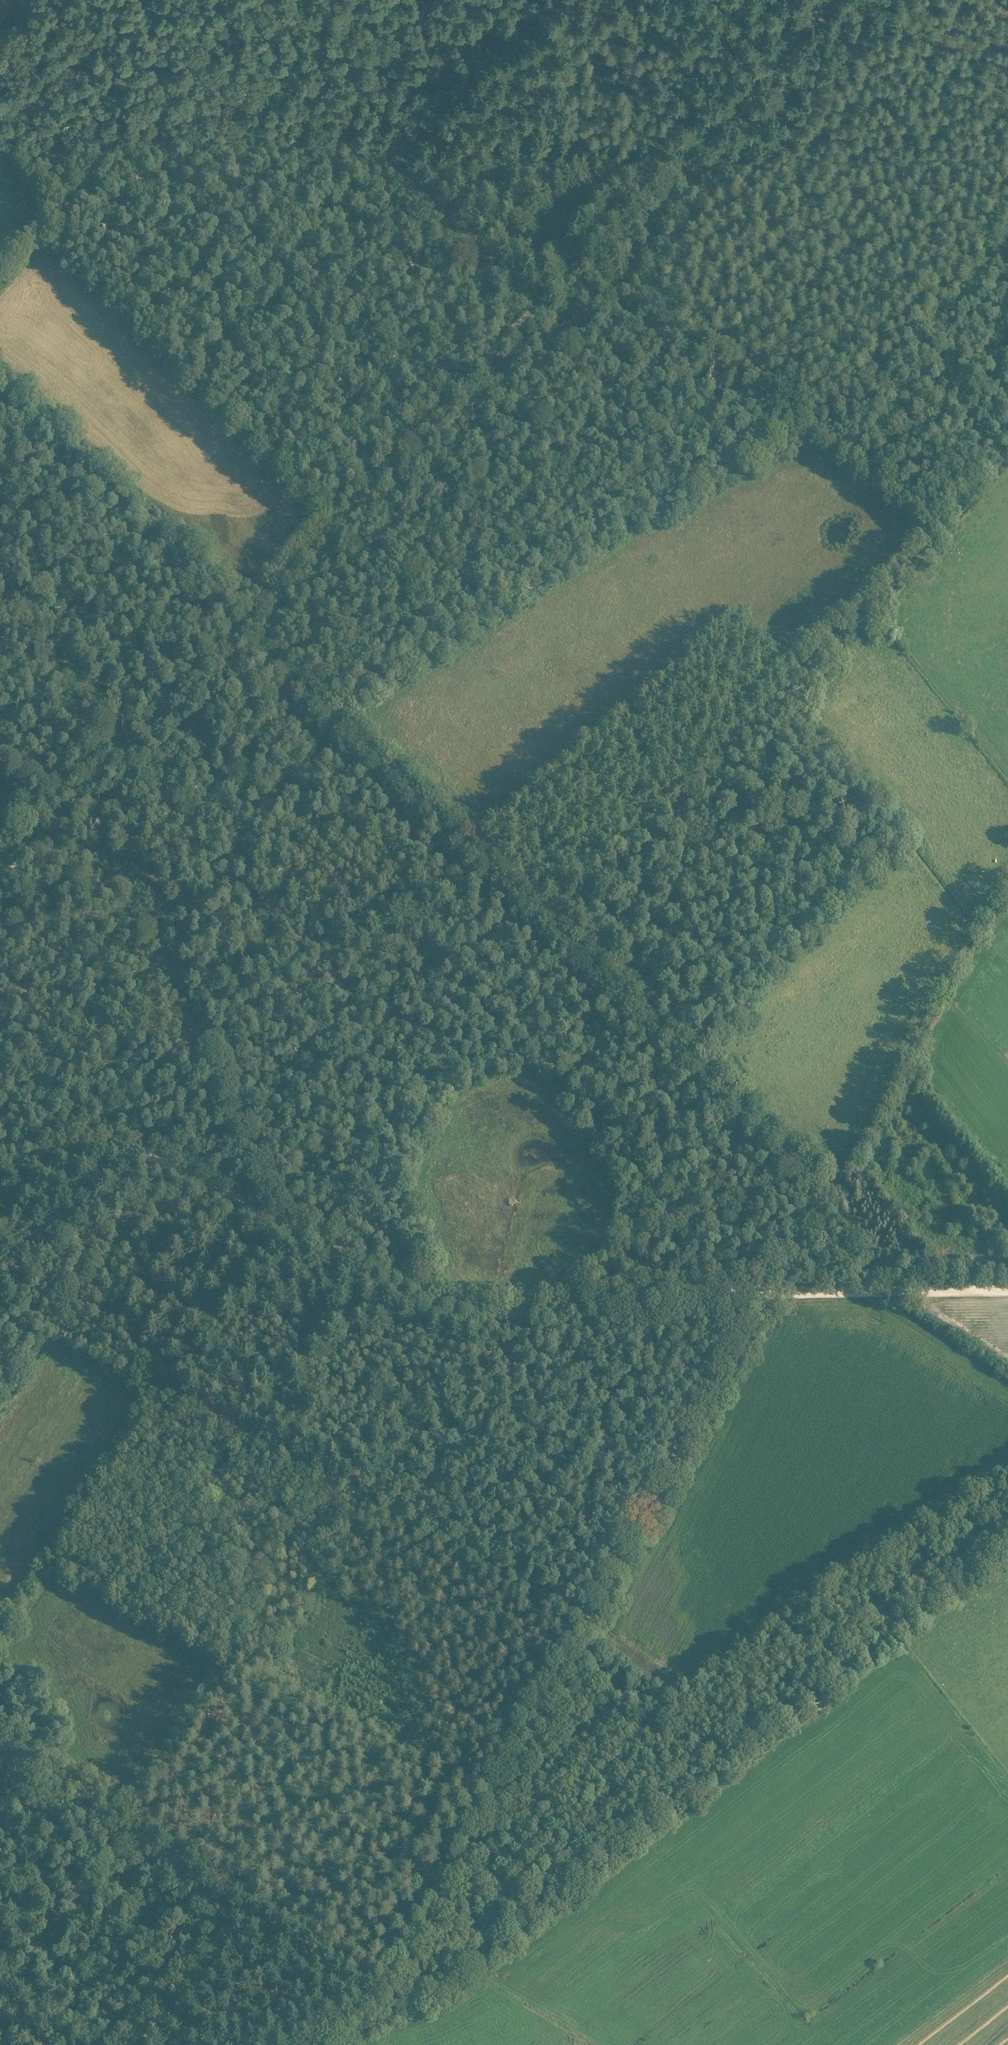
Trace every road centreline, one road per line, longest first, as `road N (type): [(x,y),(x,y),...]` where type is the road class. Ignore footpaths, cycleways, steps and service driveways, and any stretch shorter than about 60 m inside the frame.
road 1 (track): [(768,1291),(452,1891),(390,1992),(385,2016),(313,2044)]
road 2 (track): [(253,612),(817,0)]
road 3 (track): [(166,1175),(449,1308),(486,1318),(539,1322),(657,1297),(768,1291)]
road 4 (track): [(568,1666),(650,1730),(642,1841),(604,1847),(570,1869),(444,1998),(385,2016)]
road 5 (track): [(0,882),(223,643)]
road 6 (track): [(768,1291),(1007,1287)]
road 7 (track): [(166,1175),(120,1153),(0,1158)]

